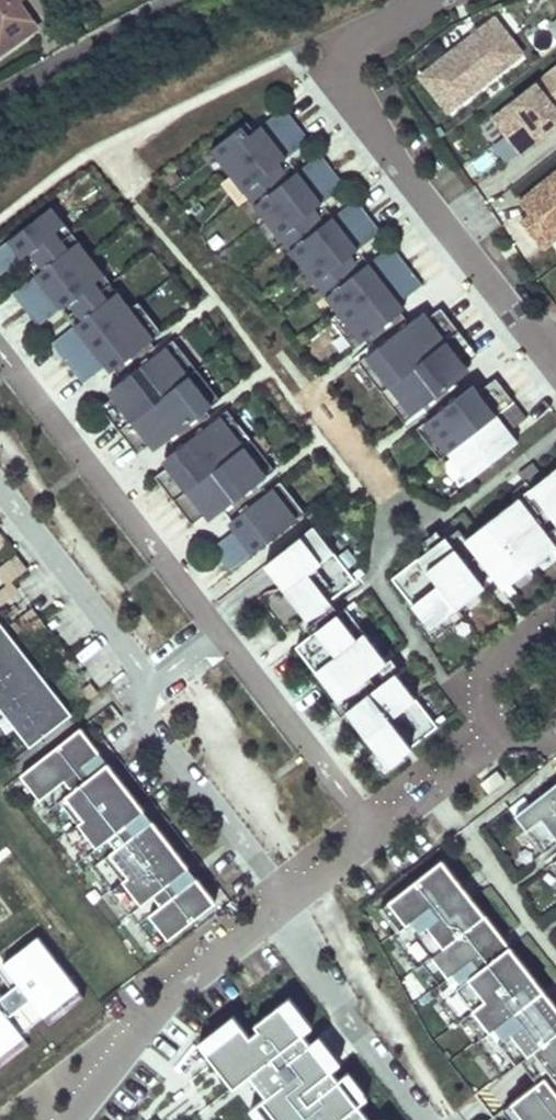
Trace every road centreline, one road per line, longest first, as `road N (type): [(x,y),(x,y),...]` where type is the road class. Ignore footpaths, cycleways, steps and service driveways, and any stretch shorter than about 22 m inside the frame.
road 1 (residential): [(480,740),(210,951),(152,1008),(62,1119)]
road 2 (residential): [(555,355),(353,106),(345,59),(364,28),(432,0)]
road 3 (residential): [(555,638),(545,625),(473,685),(505,722)]

